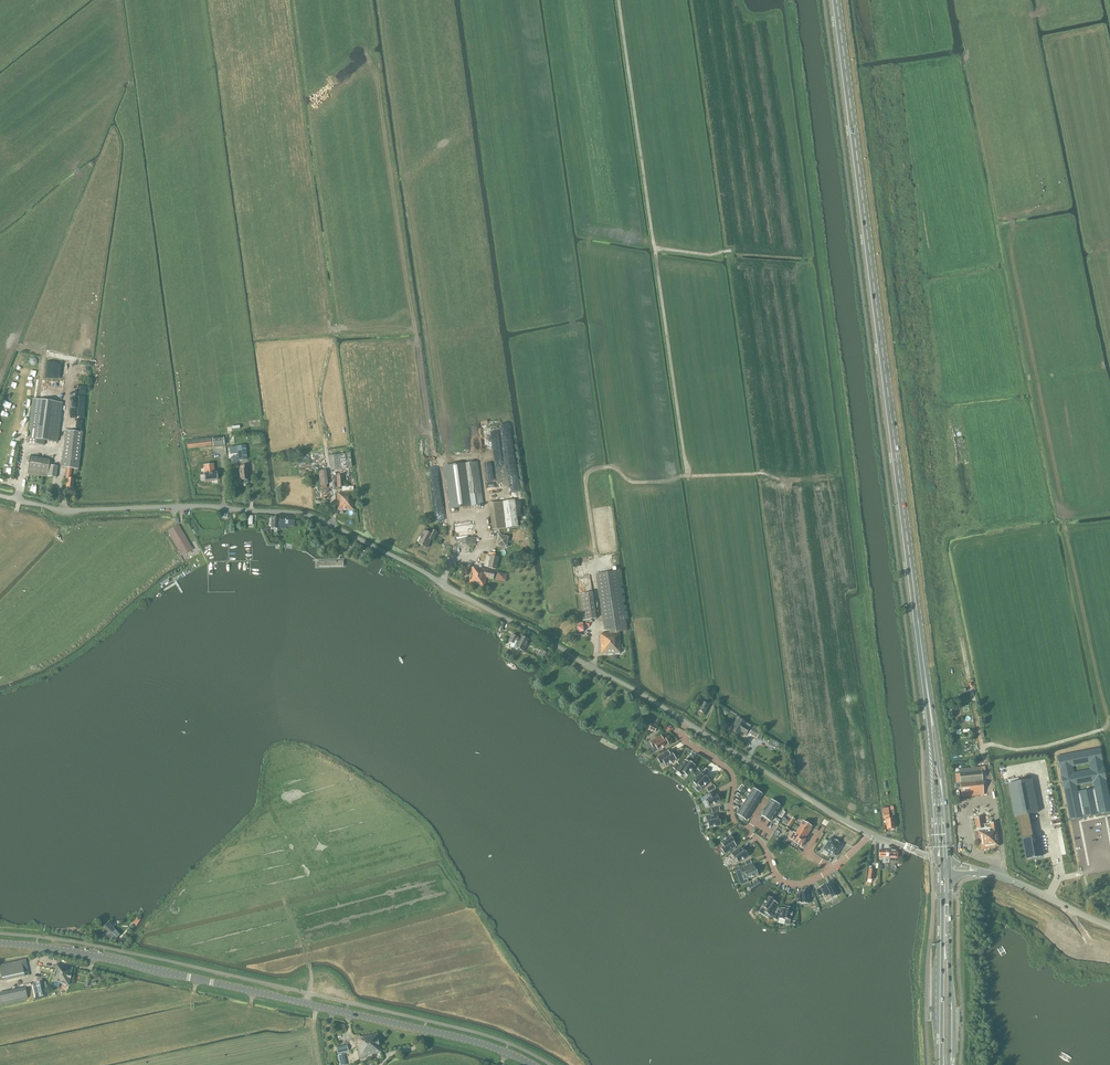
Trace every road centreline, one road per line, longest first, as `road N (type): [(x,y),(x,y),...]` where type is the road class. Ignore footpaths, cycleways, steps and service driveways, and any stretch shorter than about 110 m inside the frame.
road 1 (unclassified): [(871,834),(536,633),(318,519),(209,506),(64,511),(17,500)]
road 2 (primary): [(839,0),(931,708)]
road 3 (tertiary): [(532,1064),(461,1038),(89,954),(0,944)]
road 4 (track): [(620,0),(687,475)]
road 5 (track): [(687,475),(632,482),(607,467),(586,476),(603,627),(594,669)]
road 6 (track): [(330,323),(321,398),(334,526)]
road 7 (track): [(1103,730),(1050,747),(983,747),(992,806)]
road 8 (tertiary): [(977,871),(1109,926)]
road 9 (residential): [(748,832),(733,814),(731,773),(688,745),(681,730)]
road 10 (primary): [(946,937),(942,1064)]
road 11 (primary): [(949,1064),(946,937)]
road 12 (track): [(0,379),(15,346),(97,363)]

